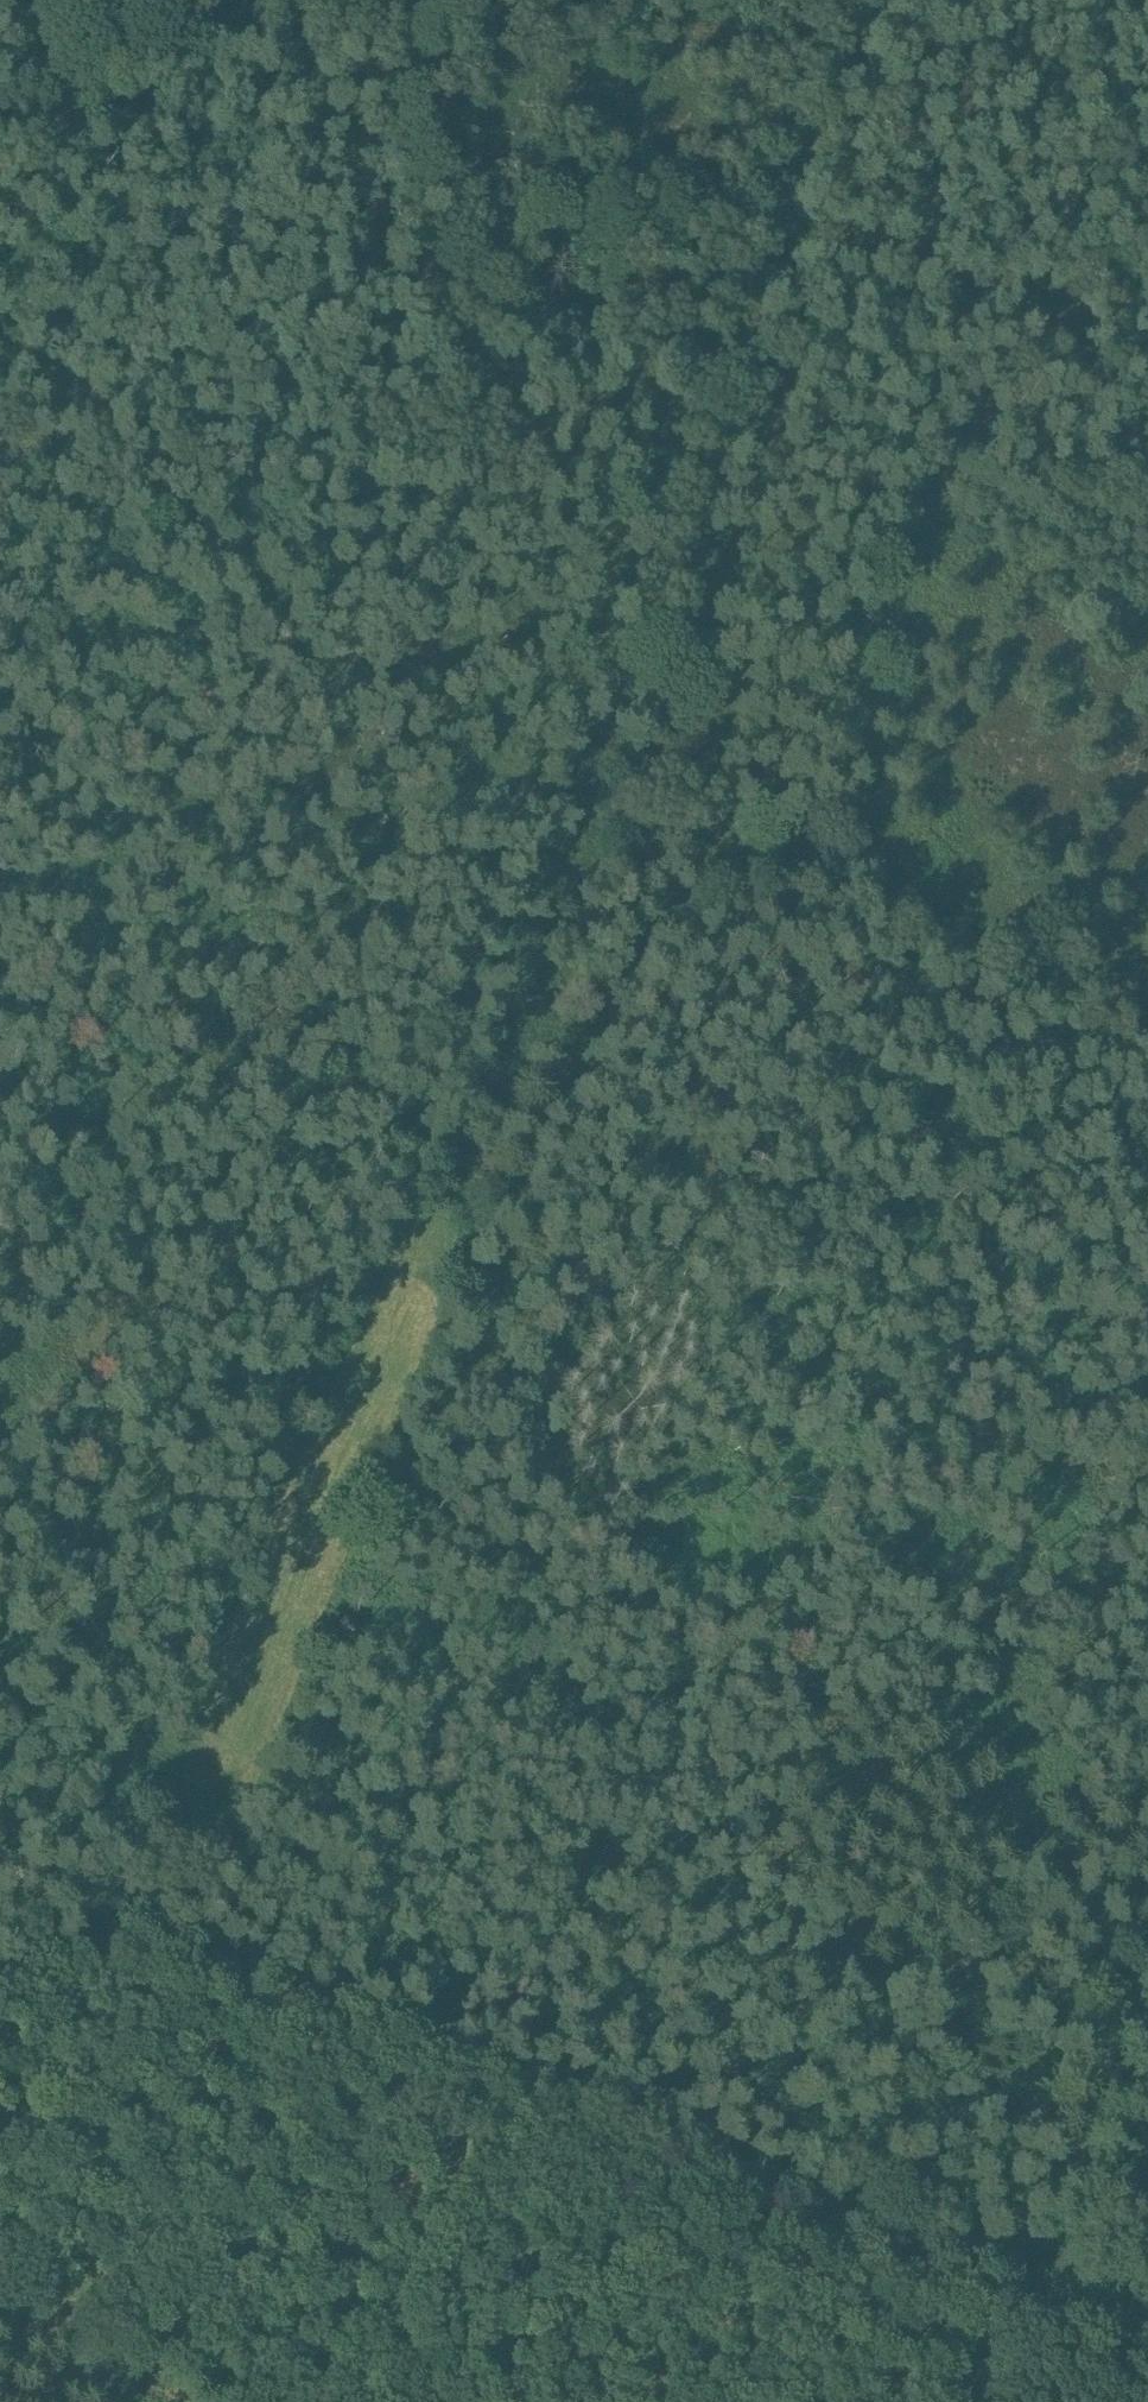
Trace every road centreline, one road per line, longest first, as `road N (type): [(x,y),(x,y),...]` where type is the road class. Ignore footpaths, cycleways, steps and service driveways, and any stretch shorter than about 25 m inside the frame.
road 1 (track): [(1032,2251),(177,1912),(0,1978)]
road 2 (track): [(593,791),(647,832),(760,862),(1147,1034)]
road 3 (track): [(1147,1956),(1032,2251)]
road 4 (track): [(964,2401),(1032,2251)]
road 5 (track): [(1032,2251),(1147,2307)]

